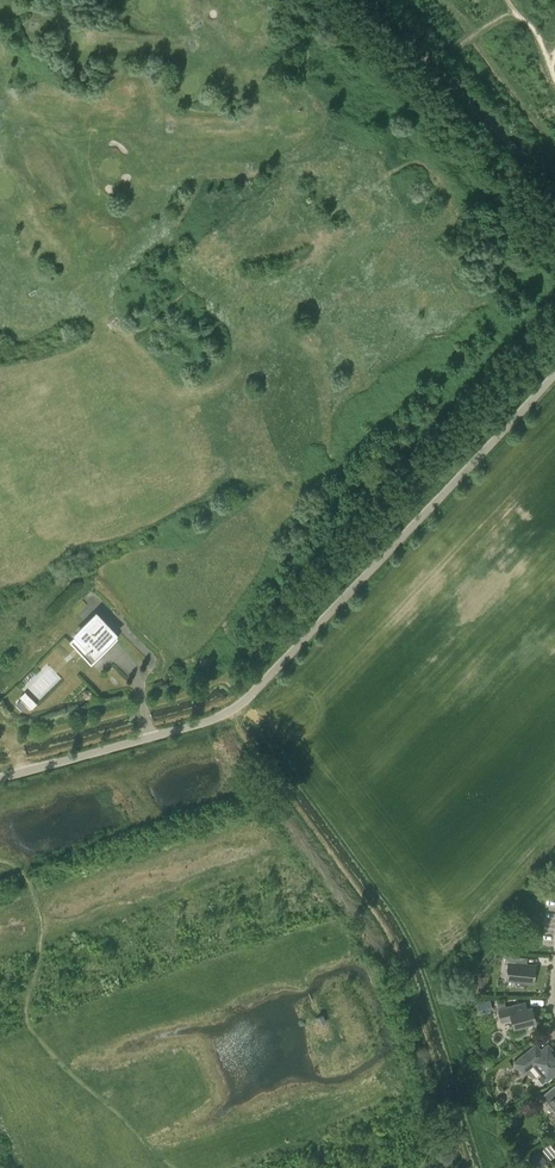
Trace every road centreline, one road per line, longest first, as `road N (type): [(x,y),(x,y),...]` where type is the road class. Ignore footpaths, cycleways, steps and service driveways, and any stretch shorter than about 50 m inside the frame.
road 1 (unclassified): [(0,778),(202,724),(238,707),(554,375)]
road 2 (unclassified): [(554,191),(368,0)]

